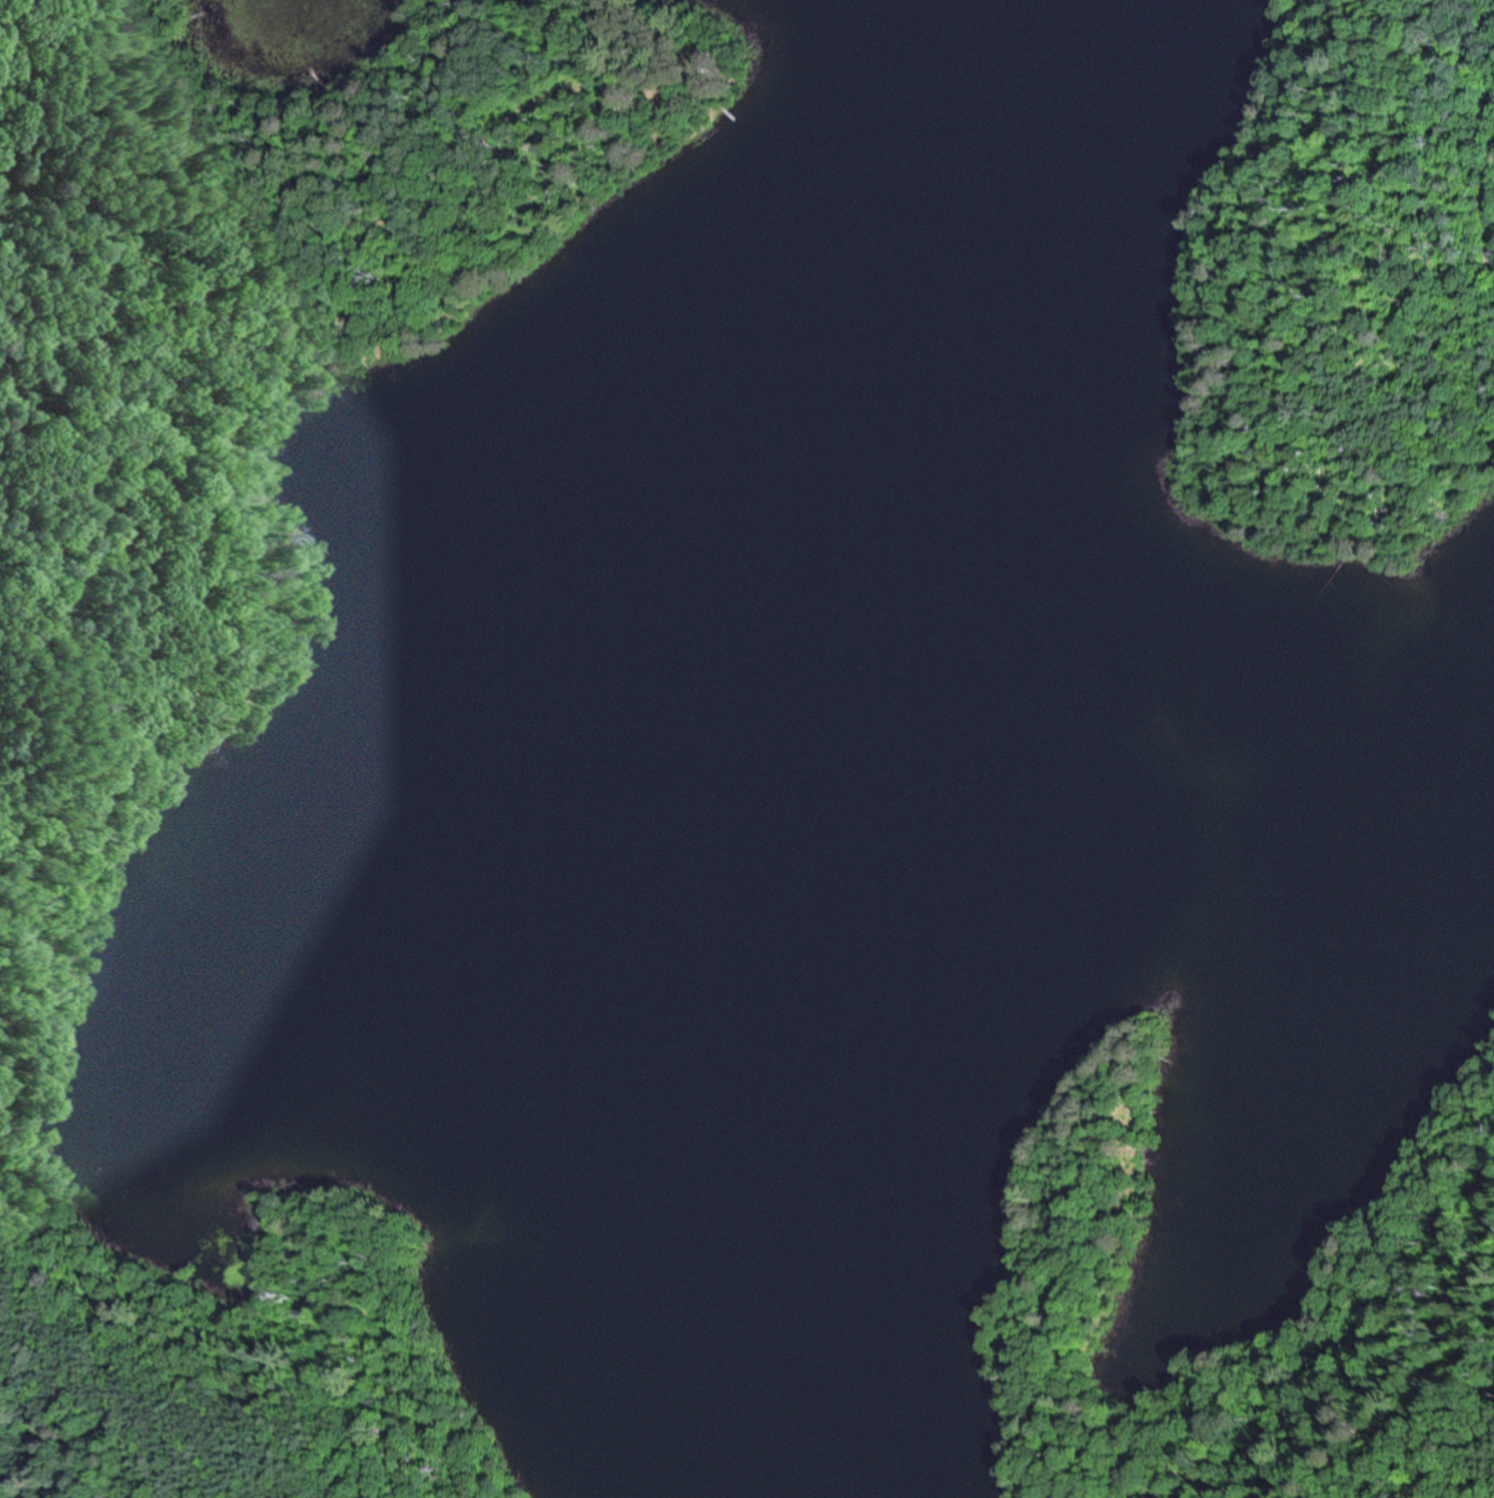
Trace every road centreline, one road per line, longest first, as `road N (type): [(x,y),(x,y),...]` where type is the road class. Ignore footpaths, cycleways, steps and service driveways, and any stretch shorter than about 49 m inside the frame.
road 1 (residential): [(541,156),(452,201),(361,184),(79,351),(0,500)]

